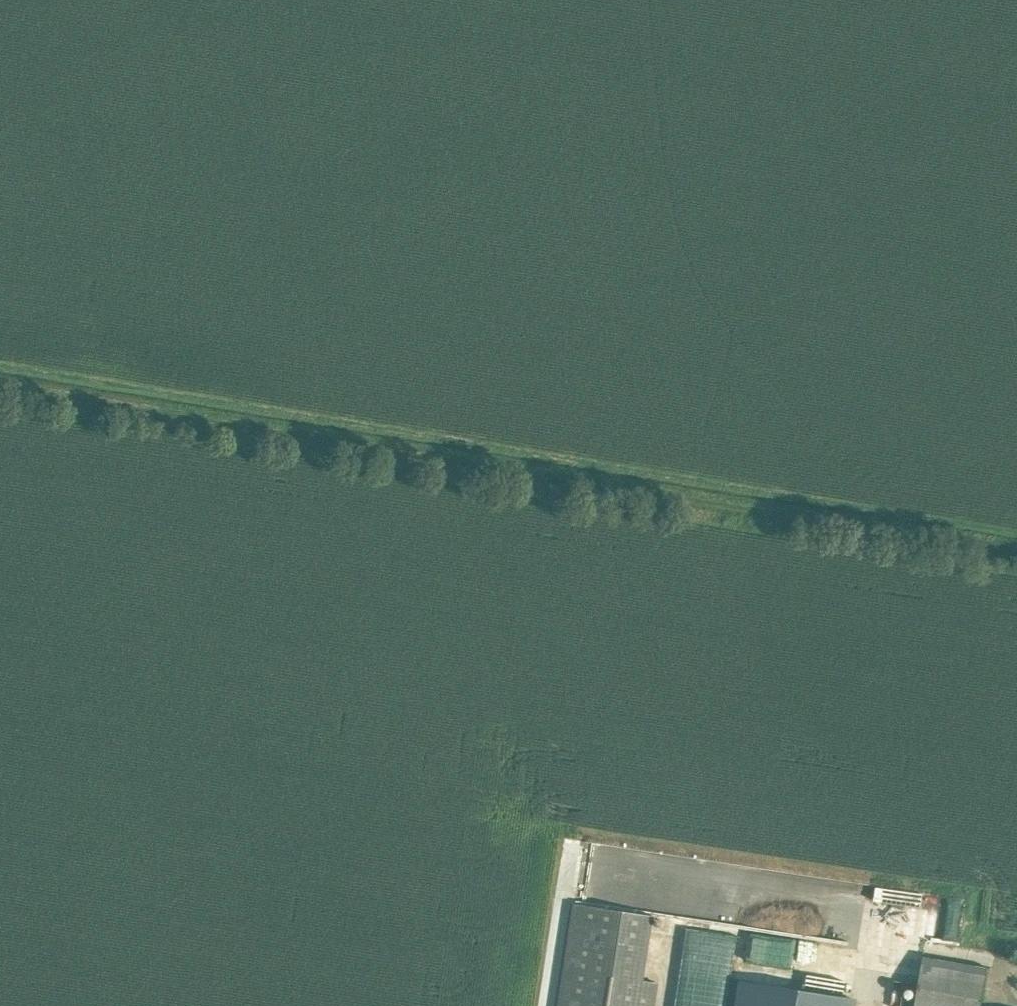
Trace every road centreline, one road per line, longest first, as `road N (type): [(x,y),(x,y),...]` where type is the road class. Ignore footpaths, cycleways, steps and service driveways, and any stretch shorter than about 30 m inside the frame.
road 1 (track): [(0,386),(1016,552)]

